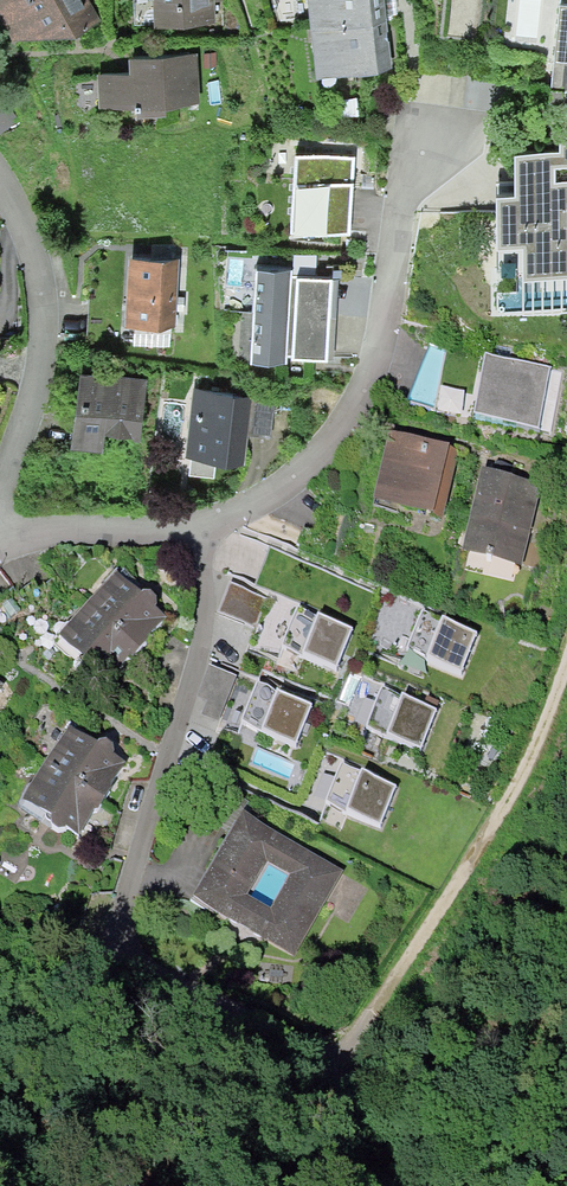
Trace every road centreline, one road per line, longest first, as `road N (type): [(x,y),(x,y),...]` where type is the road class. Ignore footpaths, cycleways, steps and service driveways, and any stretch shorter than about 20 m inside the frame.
road 1 (residential): [(201,534),(197,661),(113,958),(333,1066),(329,1098)]
road 2 (residential): [(201,534),(321,449),(382,327),(414,131)]
road 3 (track): [(566,669),(520,790),(333,1066)]
road 4 (residential): [(0,180),(40,265),(48,337),(0,503)]
road 5 (residential): [(0,536),(201,534)]

